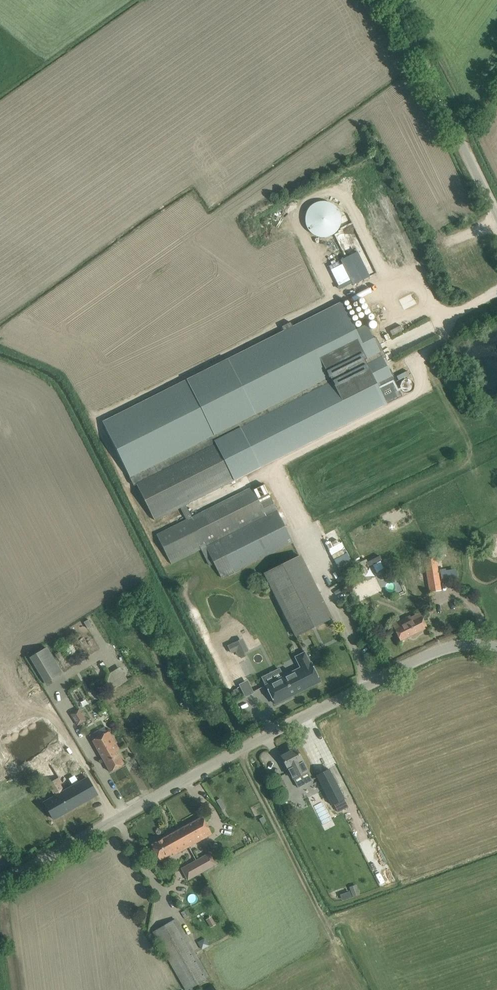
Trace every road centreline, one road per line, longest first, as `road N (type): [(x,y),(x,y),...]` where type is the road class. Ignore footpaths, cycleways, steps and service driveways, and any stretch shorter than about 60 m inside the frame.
road 1 (unclassified): [(496,650),(463,647),(413,661),(0,885)]
road 2 (unclassified): [(496,219),(384,0)]

